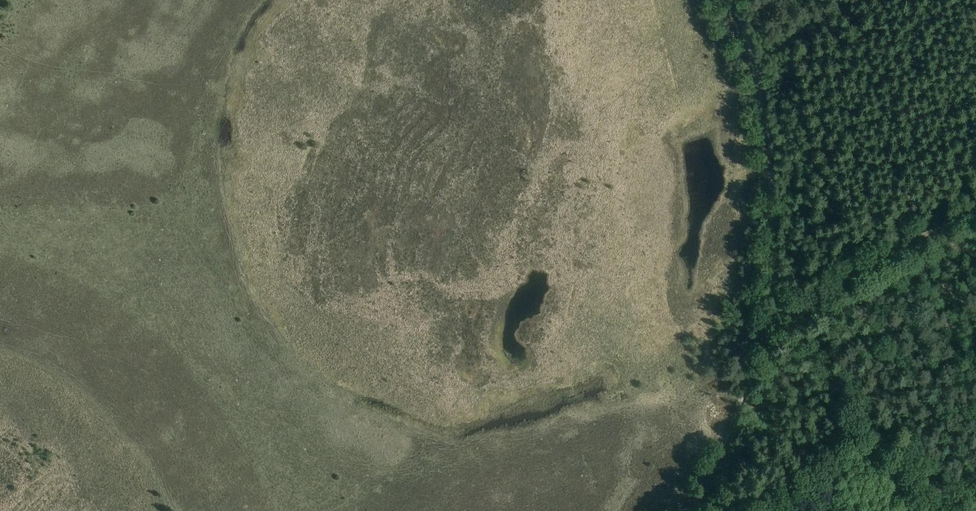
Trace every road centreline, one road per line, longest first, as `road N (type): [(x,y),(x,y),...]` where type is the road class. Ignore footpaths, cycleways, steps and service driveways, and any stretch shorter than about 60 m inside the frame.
road 1 (track): [(730,0),(754,56),(765,119),(780,322),(691,510)]
road 2 (track): [(973,510),(780,322)]
road 3 (track): [(975,205),(780,322)]

